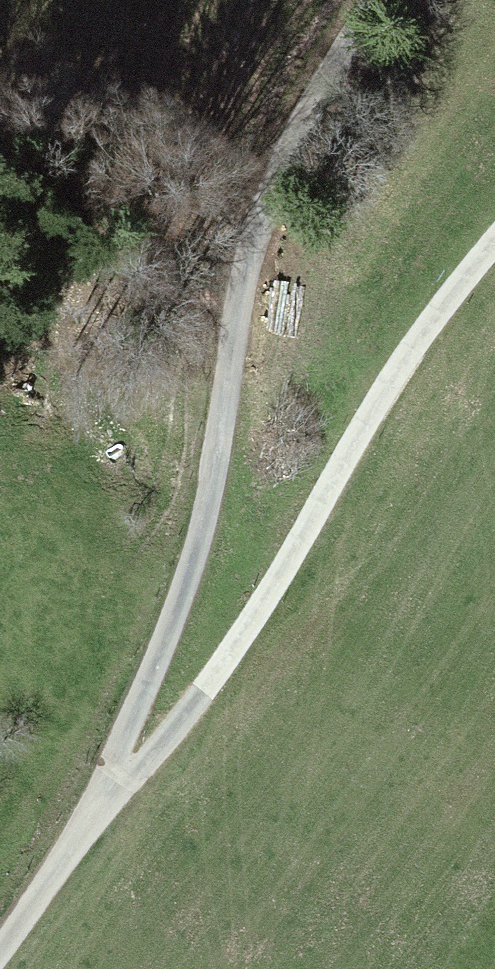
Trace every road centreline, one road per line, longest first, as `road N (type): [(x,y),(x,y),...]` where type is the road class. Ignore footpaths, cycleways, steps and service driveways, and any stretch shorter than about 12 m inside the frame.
road 1 (unclassified): [(0,966),(234,657),(428,324),(494,238)]
road 2 (track): [(113,808),(230,460),(252,319),(283,205),(391,0)]

